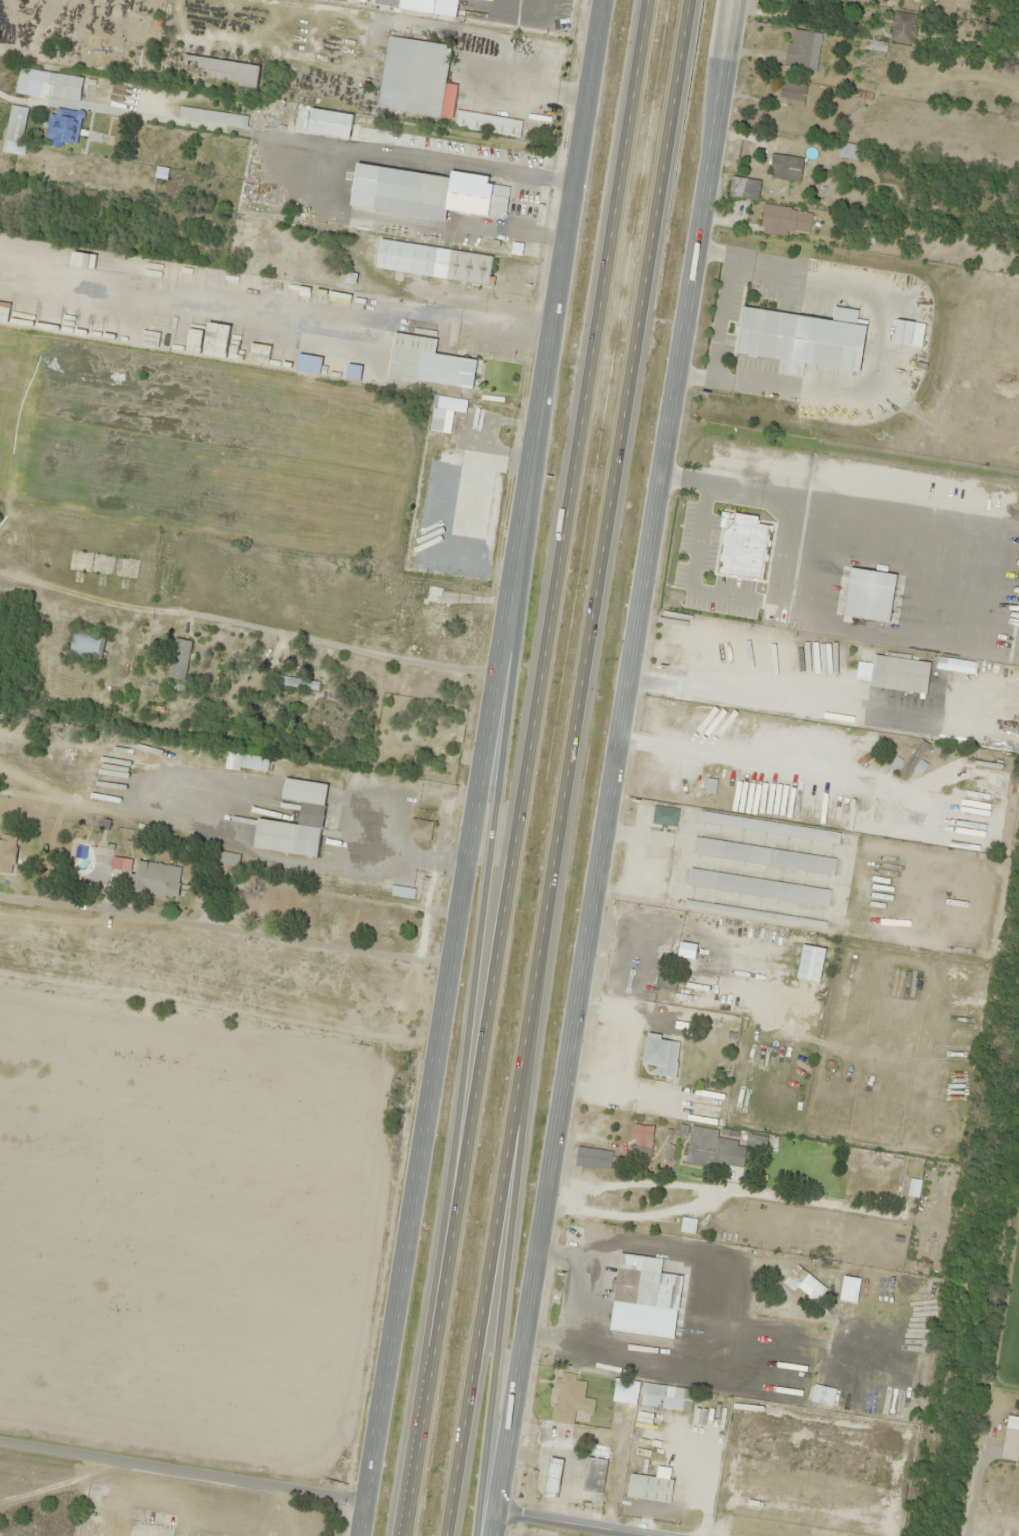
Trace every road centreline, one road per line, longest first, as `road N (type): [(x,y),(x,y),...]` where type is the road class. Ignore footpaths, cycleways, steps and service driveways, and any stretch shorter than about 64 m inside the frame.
road 1 (secondary): [(495,1535),(740,0)]
road 2 (motorway): [(649,0),(404,1535)]
road 3 (secondary): [(605,0),(362,1535)]
road 4 (motorway): [(538,982),(690,0)]
road 5 (motorway): [(537,440),(515,688),(430,1385)]
road 6 (motorway): [(449,1535),(538,982)]
road 7 (motorway): [(482,1535),(538,982)]
road 8 (residential): [(498,1515),(633,1535)]

